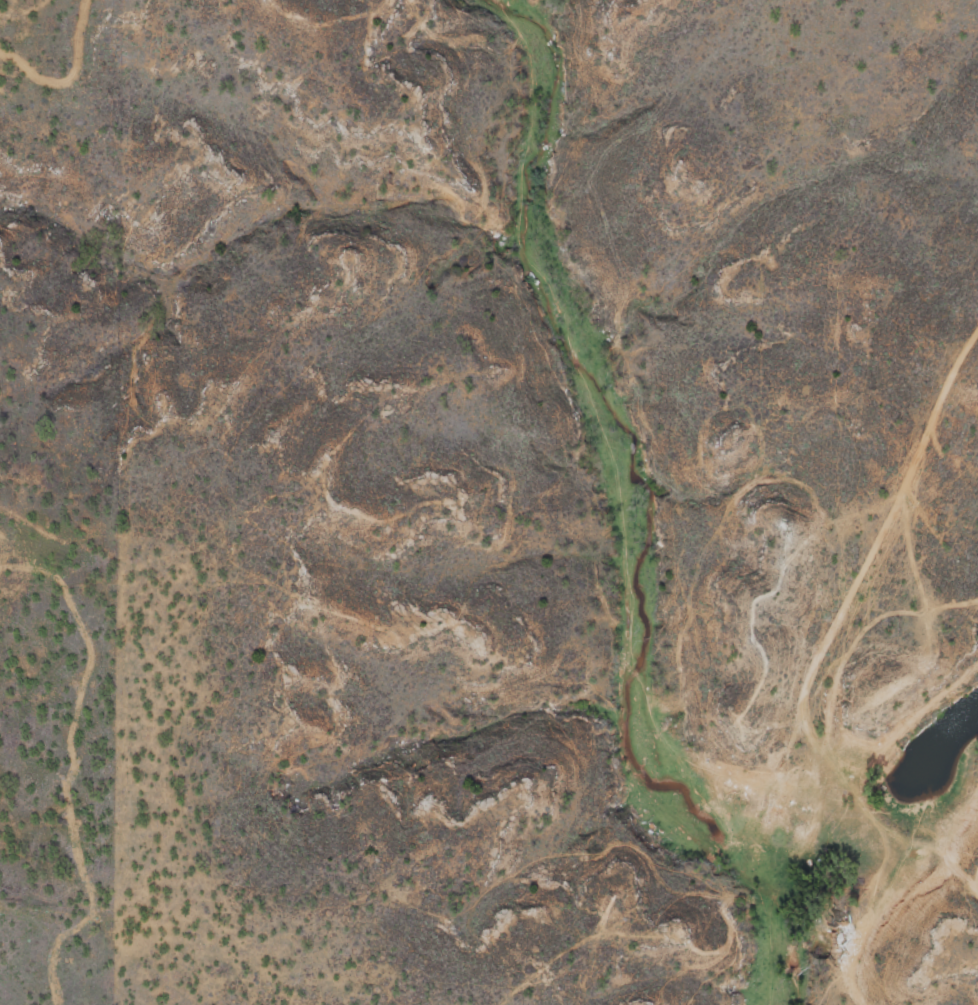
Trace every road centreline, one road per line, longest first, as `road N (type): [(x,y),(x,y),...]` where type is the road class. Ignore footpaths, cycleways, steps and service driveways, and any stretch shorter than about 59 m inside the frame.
road 1 (residential): [(977,888),(940,860),(898,844),(846,795),(820,758),(809,703),(819,657),(874,535),(977,338)]

